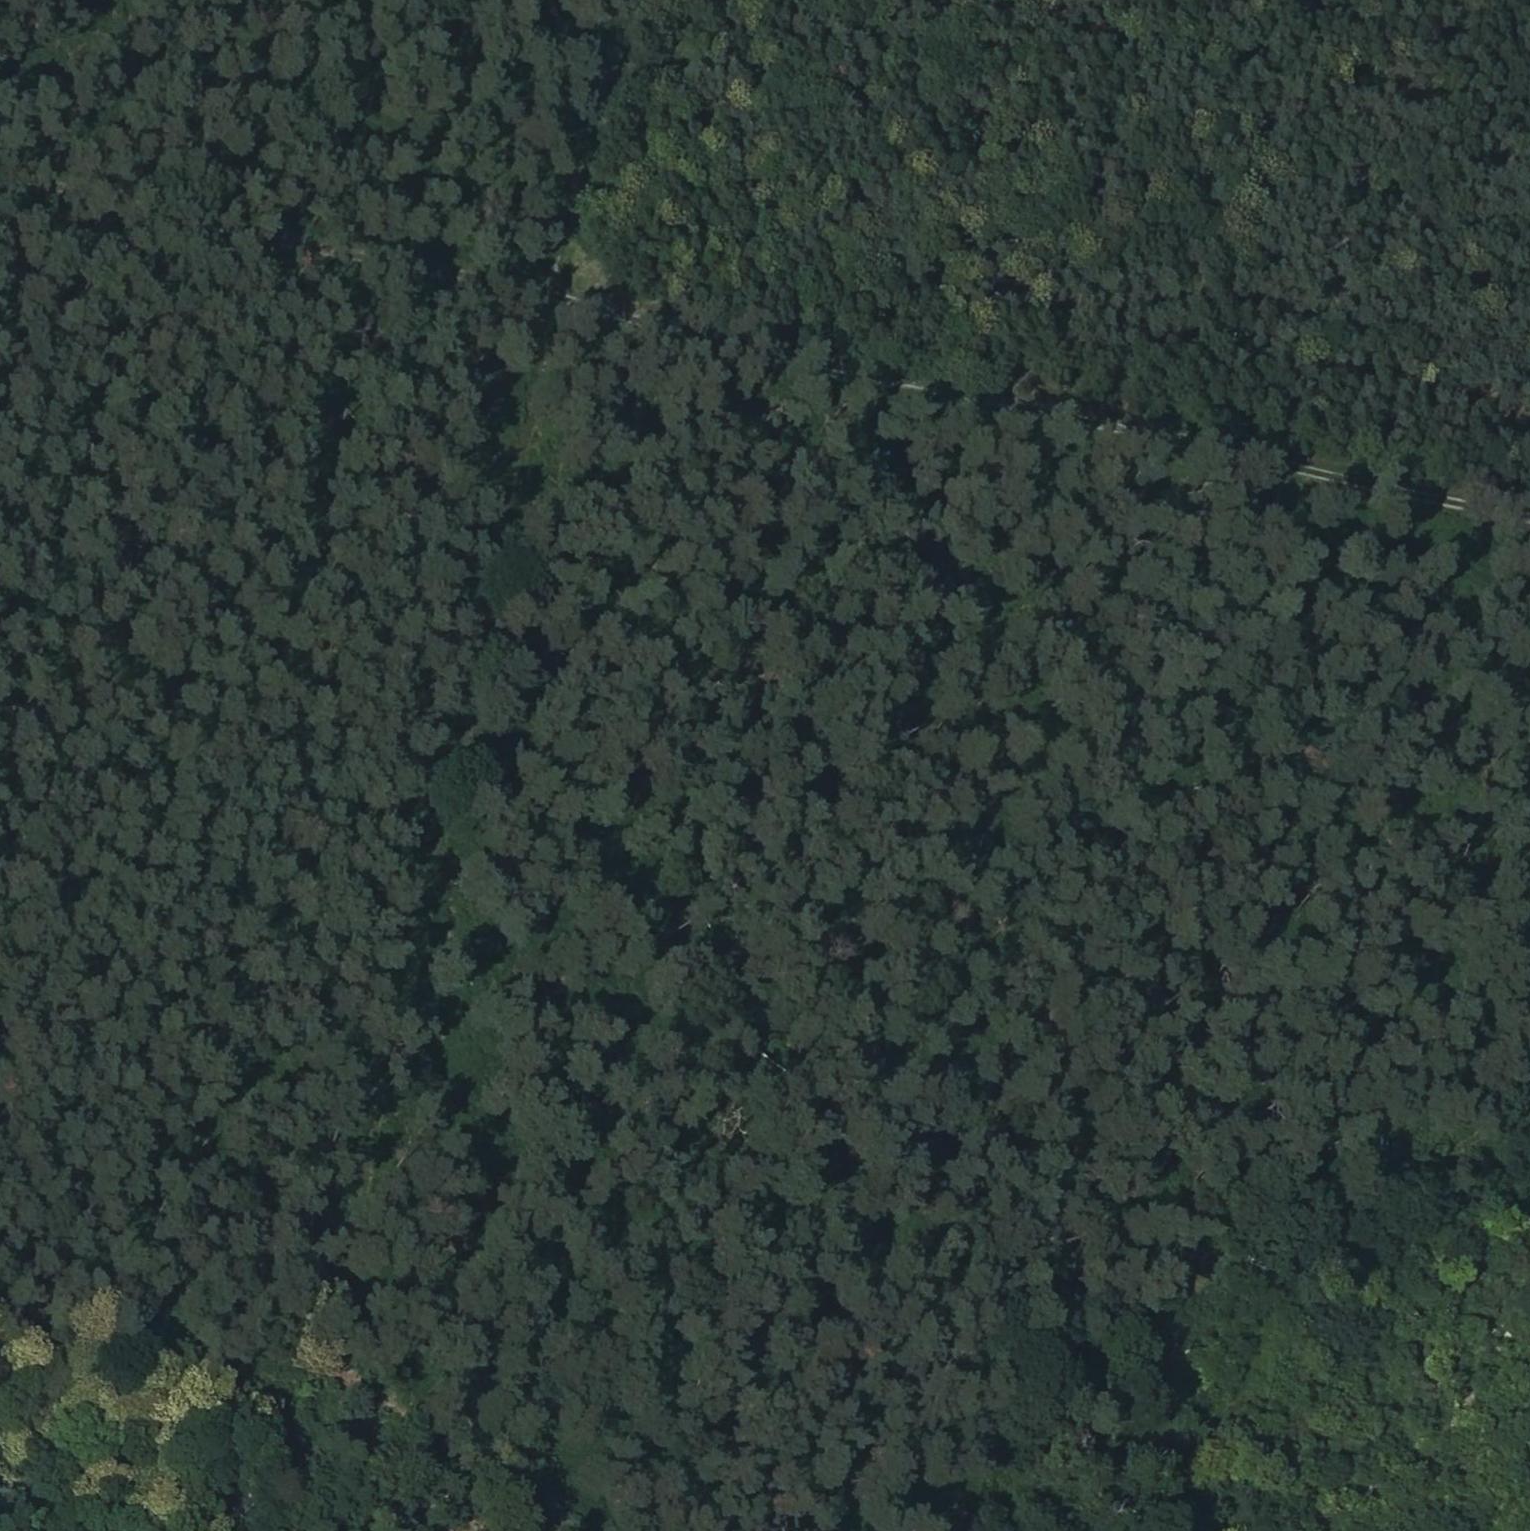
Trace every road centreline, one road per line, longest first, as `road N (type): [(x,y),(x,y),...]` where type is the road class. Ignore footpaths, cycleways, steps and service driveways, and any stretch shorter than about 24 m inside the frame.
road 1 (track): [(285,1530),(620,0)]
road 2 (track): [(0,179),(1529,517)]

